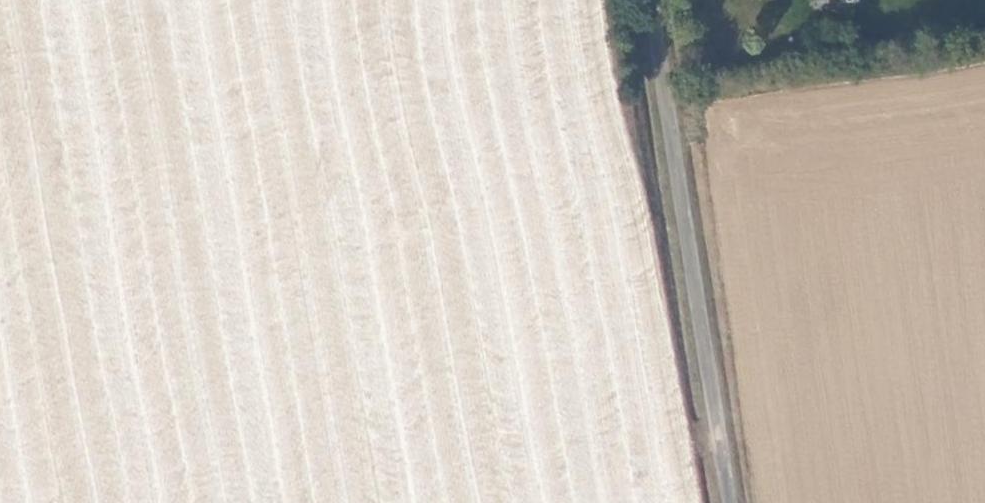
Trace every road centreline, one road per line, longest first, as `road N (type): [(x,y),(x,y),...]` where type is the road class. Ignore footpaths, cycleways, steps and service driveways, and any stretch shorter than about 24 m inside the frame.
road 1 (unclassified): [(653,0),(733,502)]

